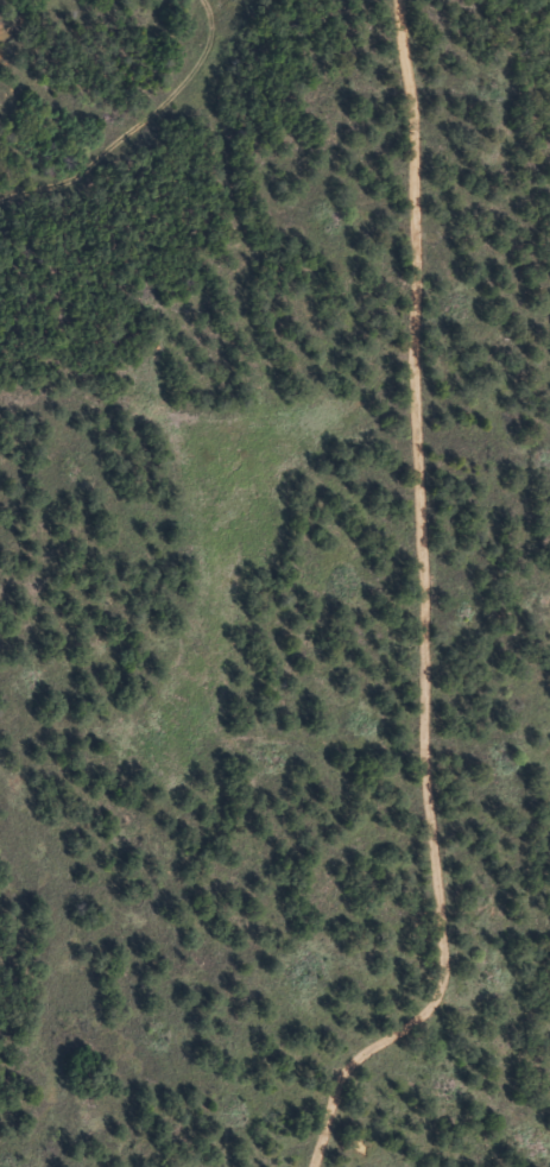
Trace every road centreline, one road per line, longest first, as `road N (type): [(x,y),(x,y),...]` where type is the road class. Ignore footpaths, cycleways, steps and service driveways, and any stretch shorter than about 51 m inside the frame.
road 1 (residential): [(401,0),(415,120),(419,299),(412,370),(447,963),(434,1014),(342,1071),(321,1166)]

